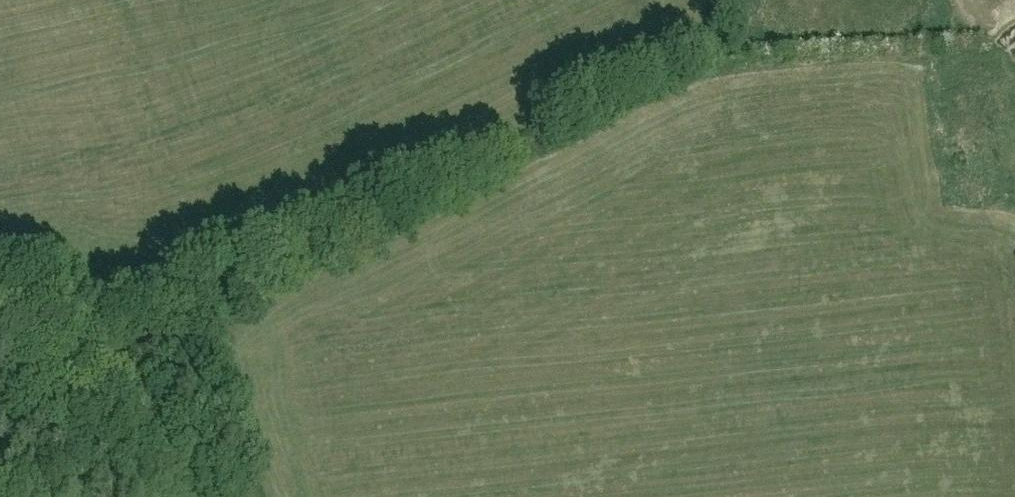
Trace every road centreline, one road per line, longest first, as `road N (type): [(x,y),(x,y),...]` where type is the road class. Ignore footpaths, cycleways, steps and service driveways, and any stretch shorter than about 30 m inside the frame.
road 1 (unknown): [(1014,62),(757,72),(482,219),(467,237),(433,241),(309,308),(292,327),(293,351),(364,496)]
road 2 (unknown): [(735,488),(608,329),(500,240),(456,189),(417,113),(400,0)]
road 3 (unknown): [(872,69),(872,124),(770,265),(747,262),(670,117)]
road 4 (unknown): [(467,237),(477,259),(567,330),(635,403),(668,449),(672,496)]
road 5 (unknown): [(735,488),(871,405),(1014,362)]
road 6 (unknown): [(62,114),(95,103),(170,0)]
road 7 (unknown): [(899,496),(941,454),(1014,447)]
road 8 (unknown): [(801,221),(741,118)]

